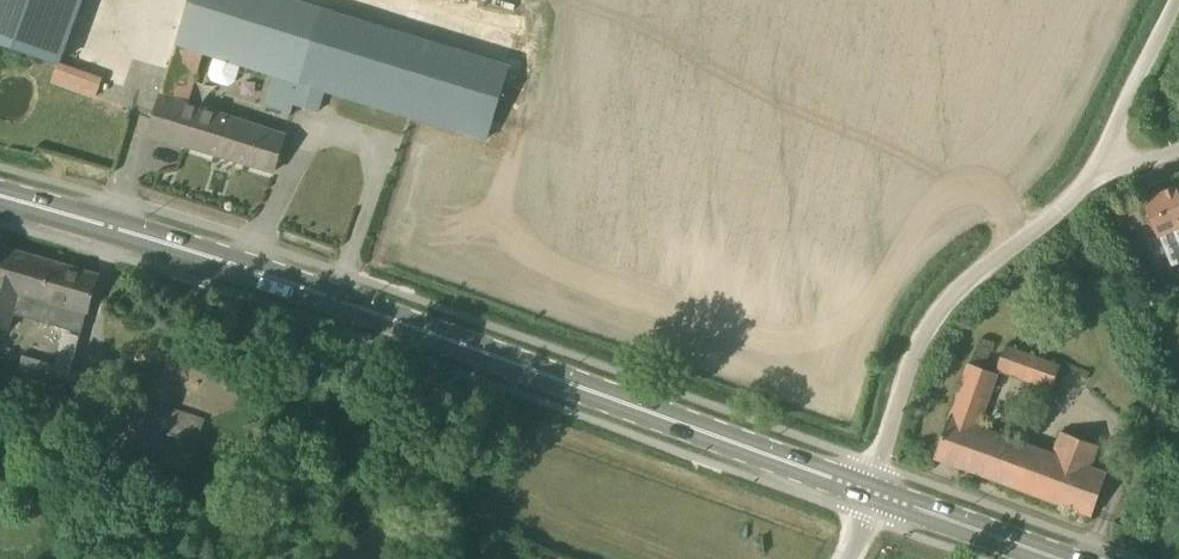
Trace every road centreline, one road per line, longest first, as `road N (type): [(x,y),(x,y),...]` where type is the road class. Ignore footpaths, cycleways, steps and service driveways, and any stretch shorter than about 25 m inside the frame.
road 1 (primary): [(873,493),(353,303),(0,194)]
road 2 (unclassified): [(873,493),(966,290),(1033,231),(1095,194)]
road 3 (unclassified): [(1095,194),(1165,0)]
road 4 (primary): [(1055,558),(873,493)]

